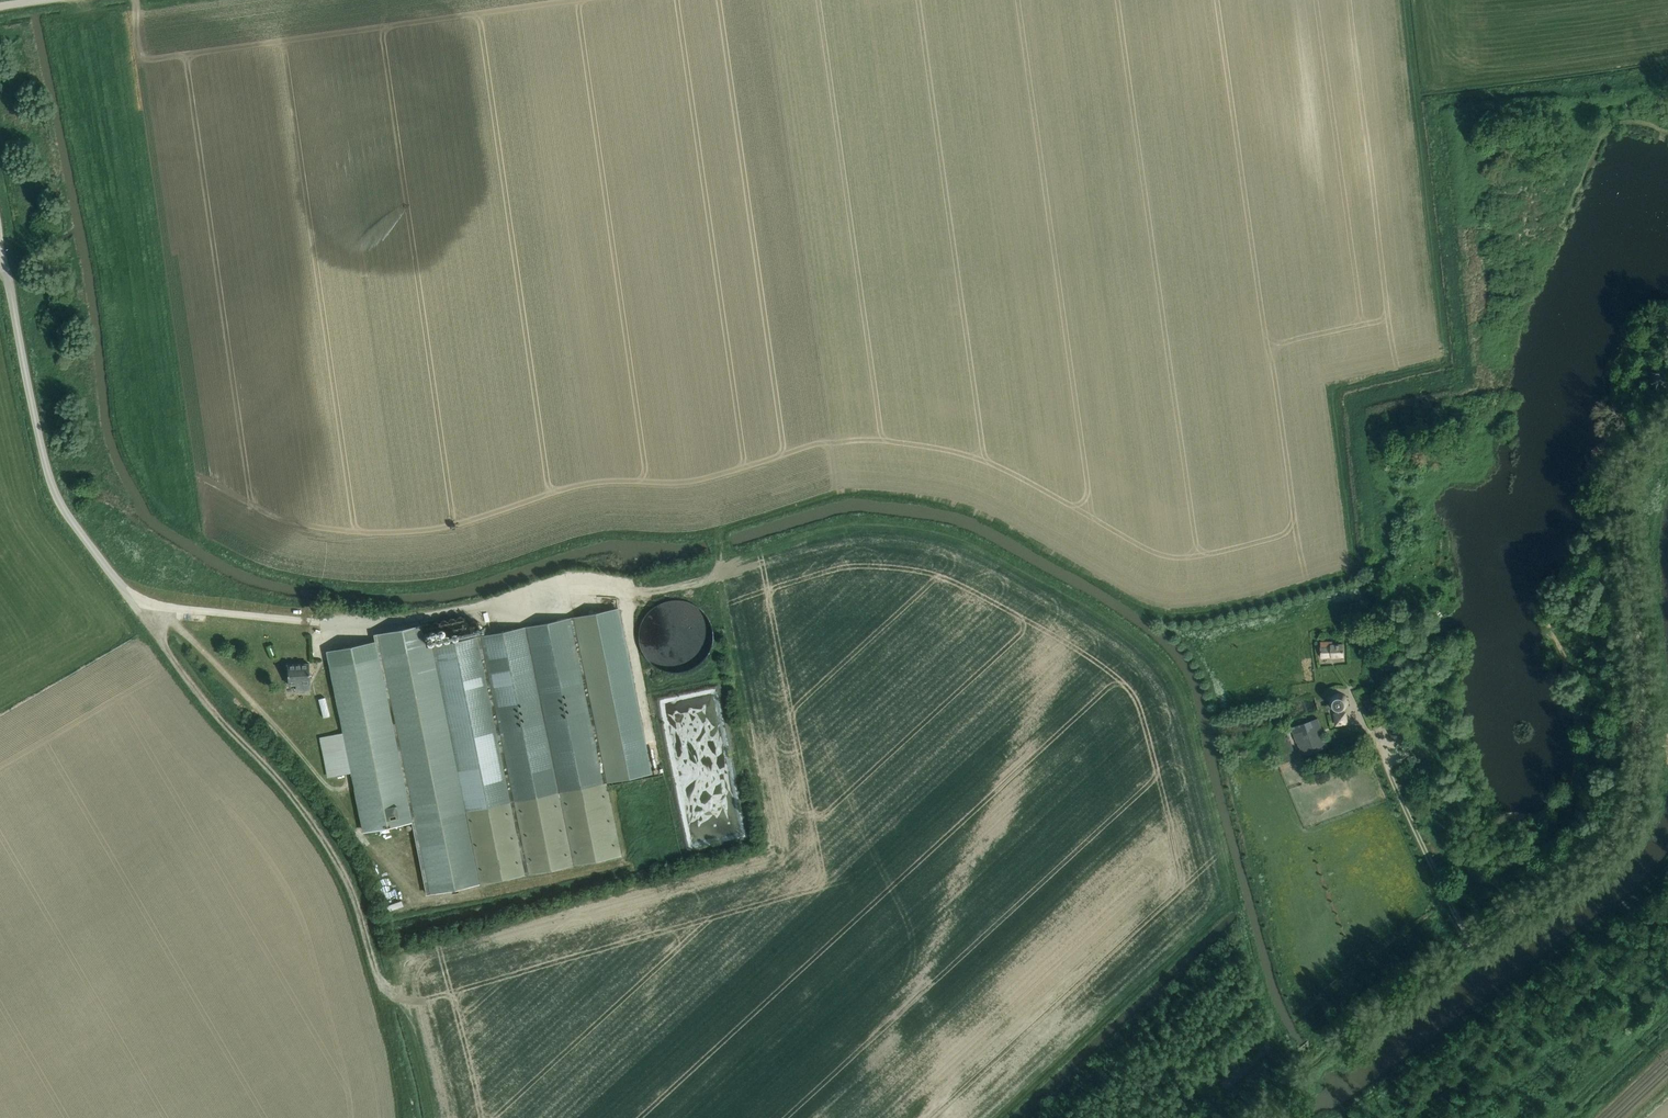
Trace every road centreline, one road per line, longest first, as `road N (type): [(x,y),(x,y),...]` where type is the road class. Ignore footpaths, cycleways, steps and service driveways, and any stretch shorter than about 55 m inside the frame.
road 1 (track): [(1667,420),(1635,455),(1623,486),(1645,768),(1640,806),(1606,856),(1472,939)]
road 2 (unclassified): [(308,628),(135,602),(84,546),(55,490),(0,255)]
road 3 (track): [(1472,939),(1456,924),(1357,700)]

